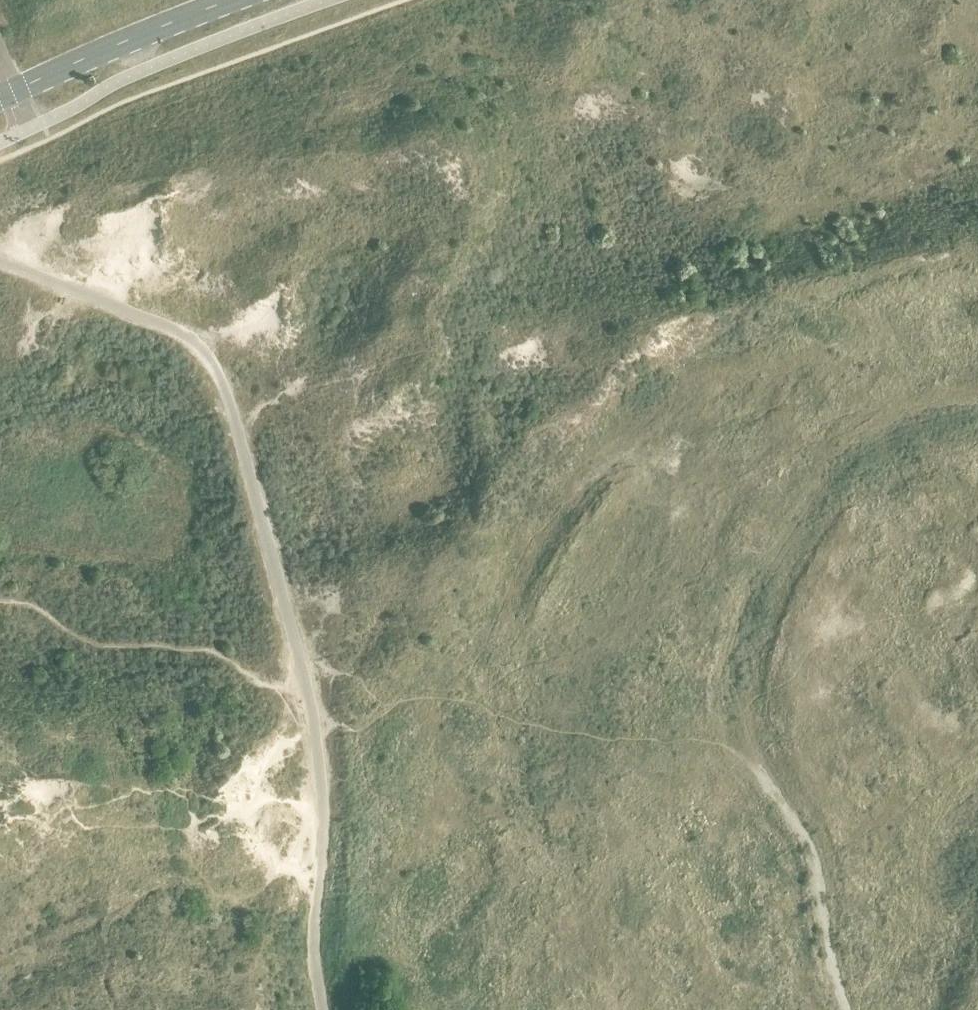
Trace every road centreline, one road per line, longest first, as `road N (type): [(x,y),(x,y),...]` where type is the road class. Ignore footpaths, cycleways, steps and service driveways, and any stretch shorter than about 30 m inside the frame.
road 1 (primary): [(0,97),(231,0)]

